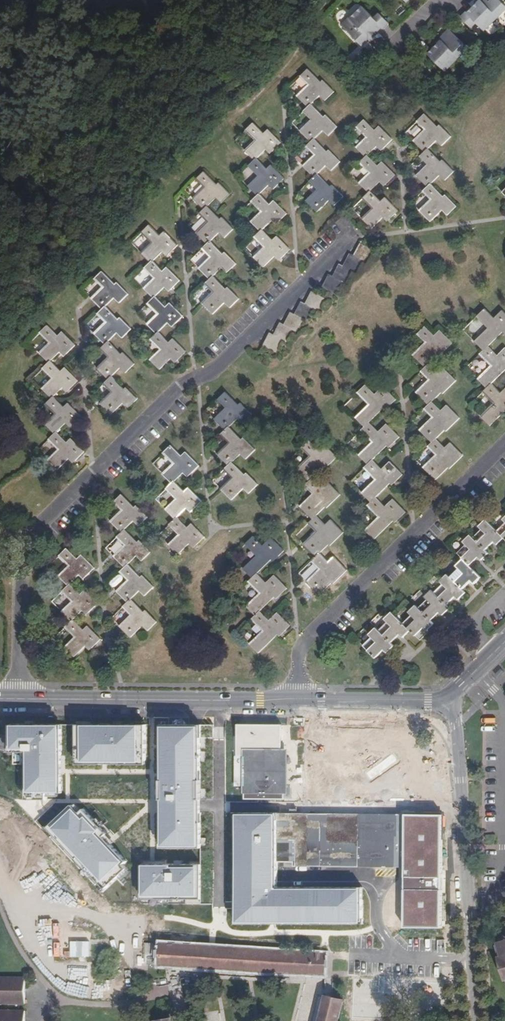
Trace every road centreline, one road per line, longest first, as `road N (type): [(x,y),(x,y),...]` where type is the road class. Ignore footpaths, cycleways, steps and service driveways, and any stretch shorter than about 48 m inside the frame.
road 1 (residential): [(352,239),(221,363),(177,386),(20,544),(17,699)]
road 2 (residential): [(504,444),(302,645),(298,701)]
road 3 (tertiary): [(475,1020),(449,700)]
road 4 (unclassified): [(220,701),(220,906)]
road 5 (tertiary): [(17,699),(220,701)]
road 6 (tertiary): [(298,701),(449,700)]

